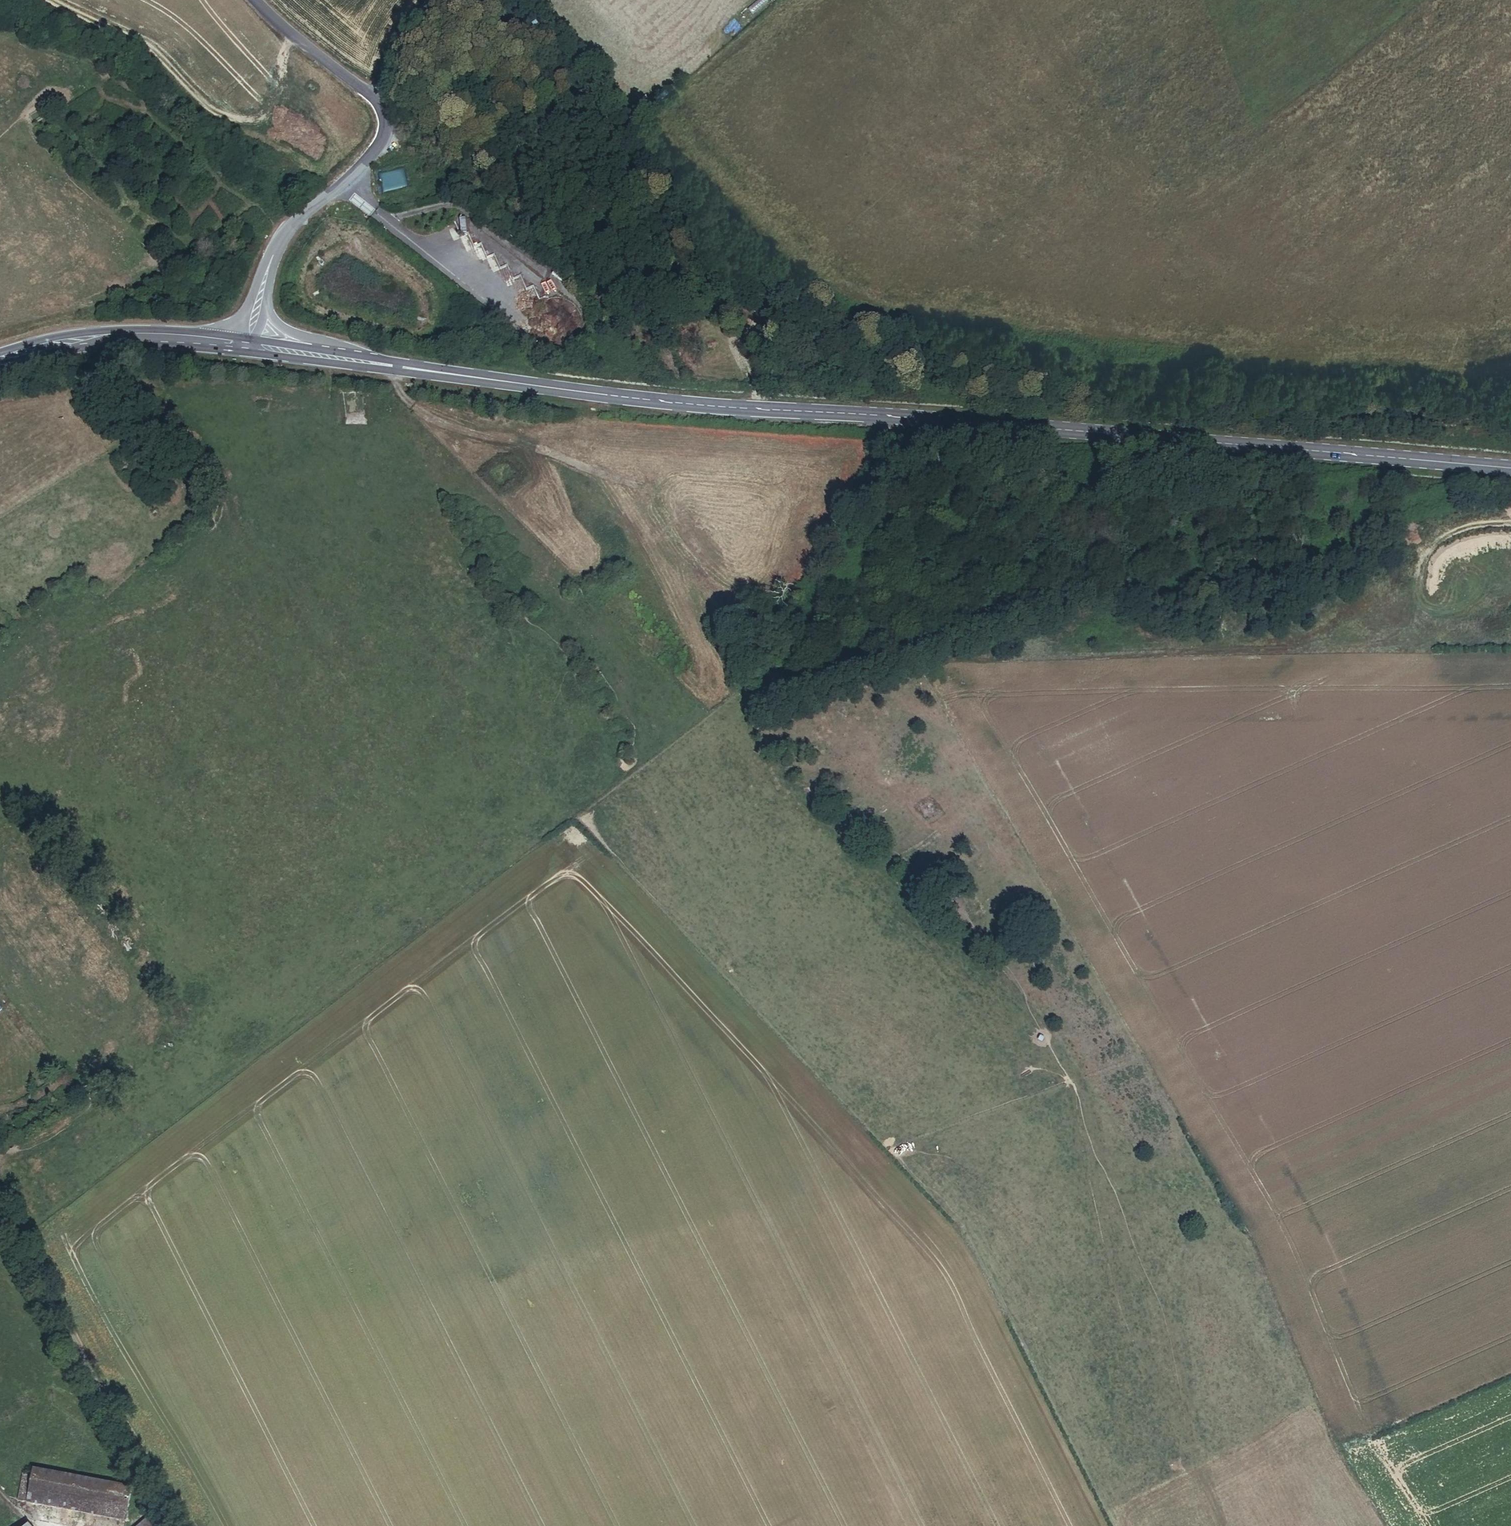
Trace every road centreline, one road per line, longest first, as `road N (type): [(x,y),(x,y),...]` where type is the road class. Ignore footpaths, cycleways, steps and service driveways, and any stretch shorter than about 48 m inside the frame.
road 1 (secondary): [(1510,470),(631,400),(250,343)]
road 2 (unclassified): [(180,1525),(0,1213)]
road 3 (unclassified): [(250,343),(271,251),(376,146),(384,113)]
road 4 (secondary): [(250,343),(146,336),(39,343),(0,357)]
road 5 (unclassified): [(384,113),(377,99),(256,0)]
road 6 (unclassified): [(384,113),(394,48),(436,0)]

